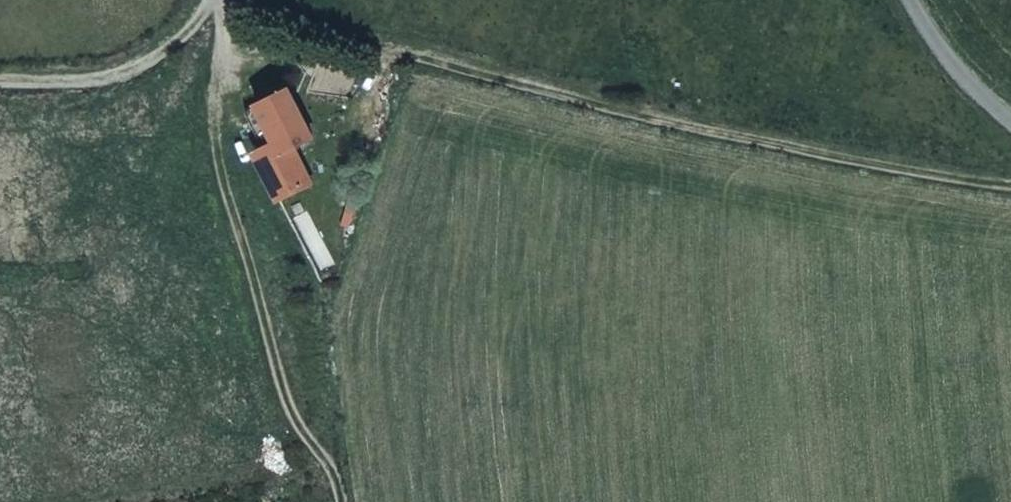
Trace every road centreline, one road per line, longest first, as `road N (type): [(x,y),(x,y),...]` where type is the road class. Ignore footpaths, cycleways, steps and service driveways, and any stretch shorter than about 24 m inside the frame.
road 1 (track): [(219,4),(746,133),(1010,178)]
road 2 (track): [(0,88),(123,77),(219,4)]
road 3 (unclassified): [(921,0),(943,45),(1010,111)]

